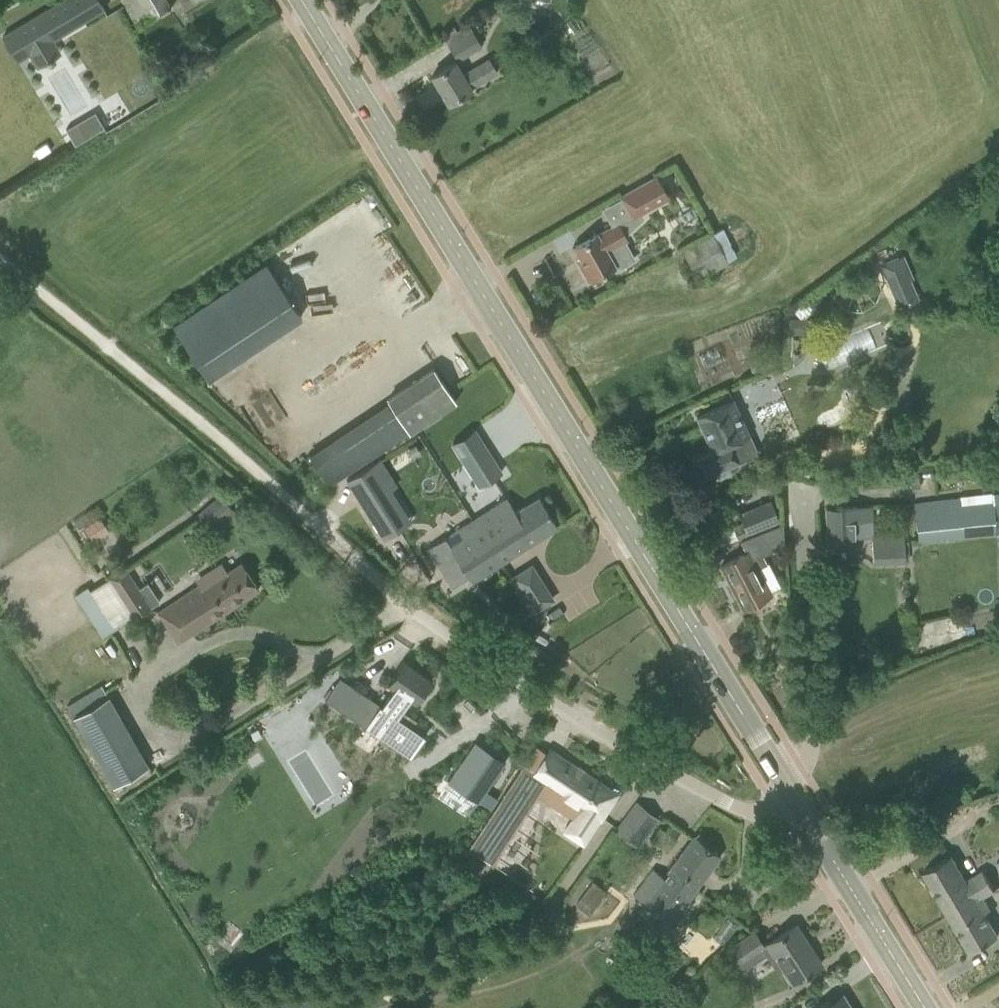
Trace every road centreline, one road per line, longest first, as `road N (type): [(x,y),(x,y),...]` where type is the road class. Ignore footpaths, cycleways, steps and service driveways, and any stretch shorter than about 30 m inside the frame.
road 1 (tertiary): [(775,769),(301,0)]
road 2 (residential): [(791,796),(763,814),(747,813),(583,723),(402,607),(101,340)]
road 3 (residential): [(802,484),(810,742),(775,769)]
road 4 (tertiary): [(927,1007),(791,796)]

